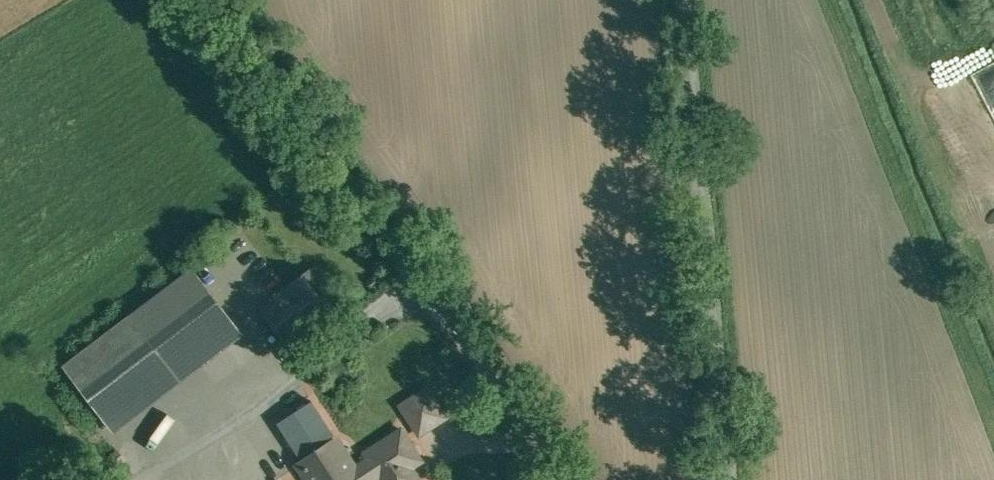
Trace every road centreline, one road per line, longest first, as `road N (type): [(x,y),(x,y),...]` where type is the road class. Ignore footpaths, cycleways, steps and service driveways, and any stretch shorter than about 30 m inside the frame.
road 1 (unclassified): [(568,479),(422,269),(119,479)]
road 2 (unclassified): [(731,479),(684,0)]
road 3 (track): [(422,269),(233,0)]

